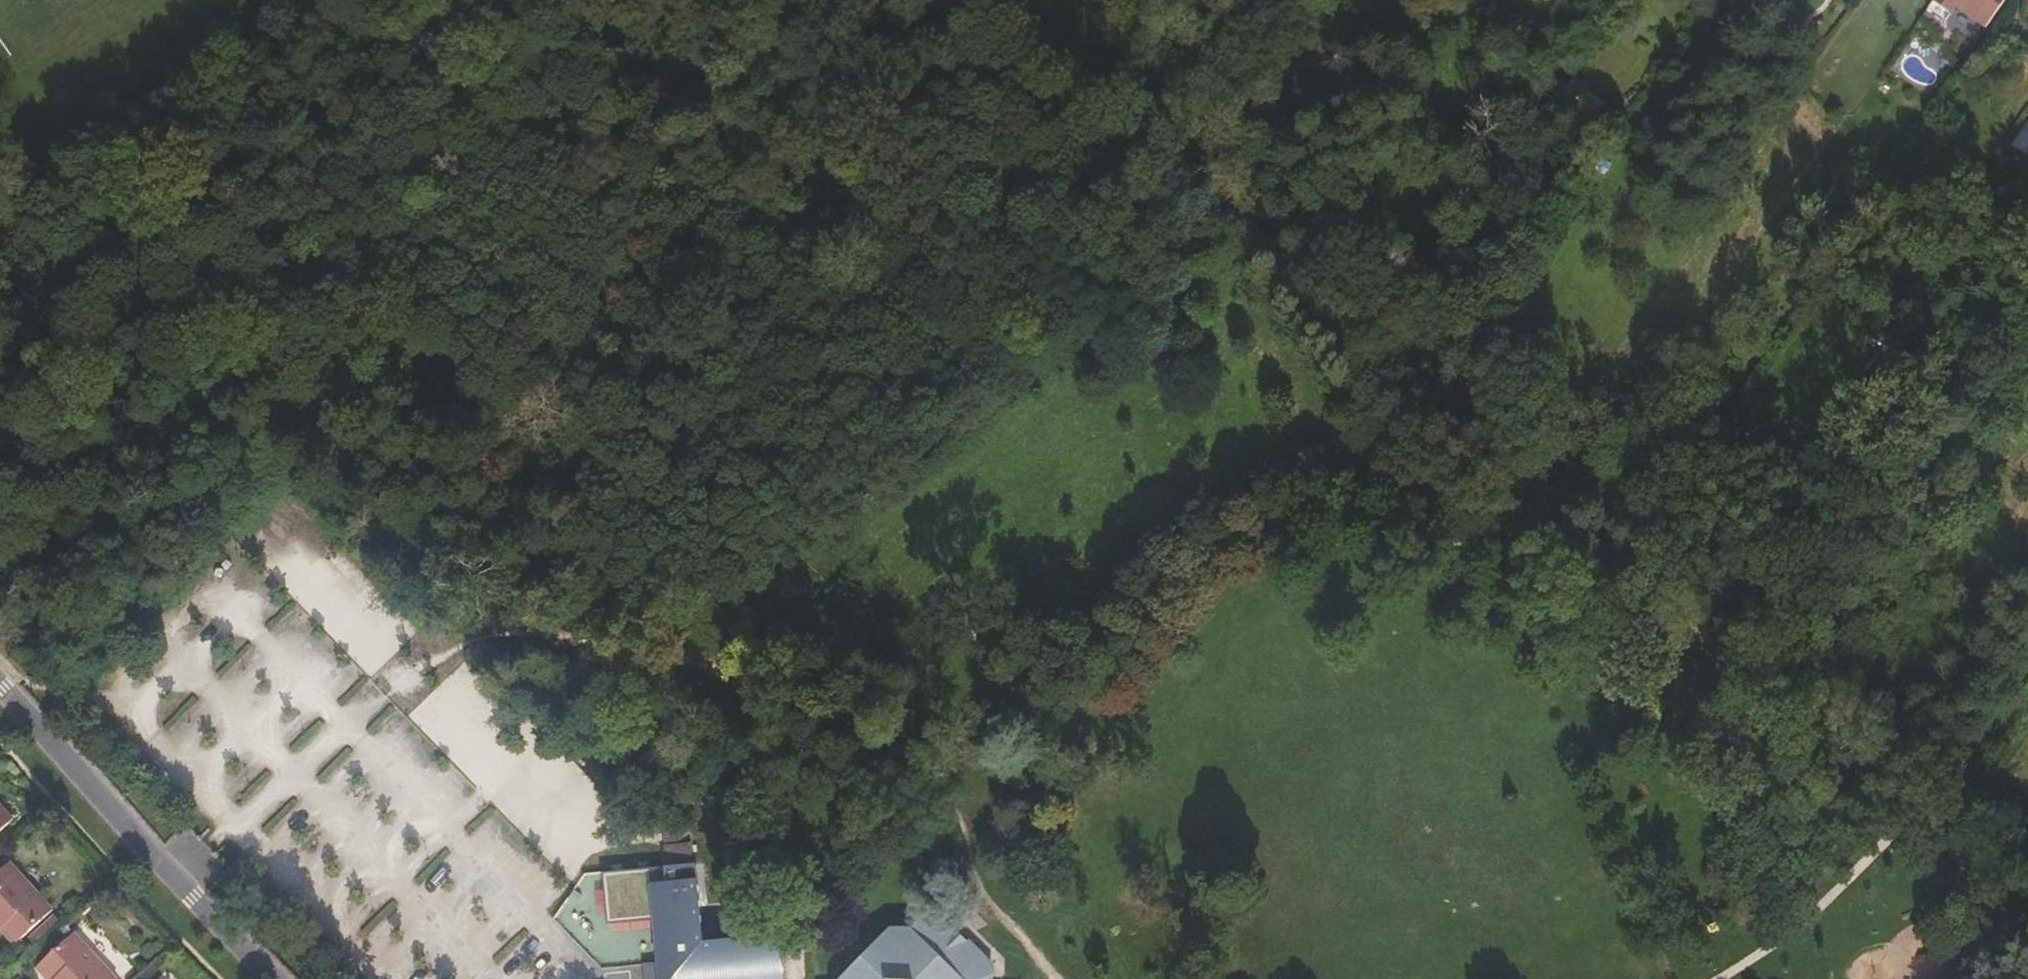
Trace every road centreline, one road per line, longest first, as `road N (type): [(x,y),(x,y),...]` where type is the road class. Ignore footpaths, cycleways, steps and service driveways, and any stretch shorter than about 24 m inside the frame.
road 1 (residential): [(270,978),(0,688)]

